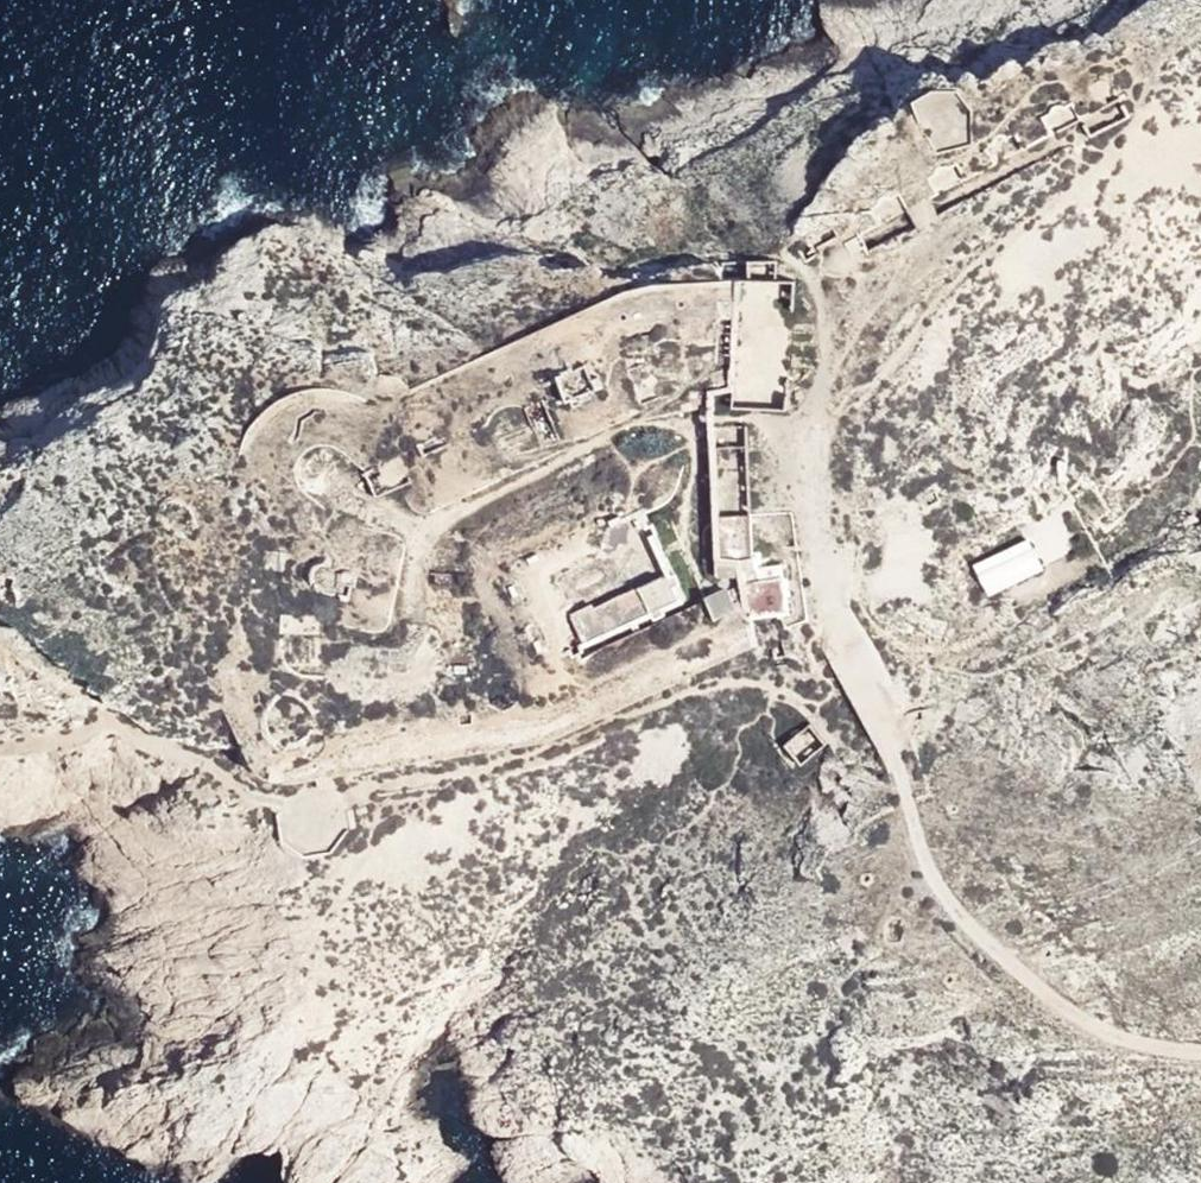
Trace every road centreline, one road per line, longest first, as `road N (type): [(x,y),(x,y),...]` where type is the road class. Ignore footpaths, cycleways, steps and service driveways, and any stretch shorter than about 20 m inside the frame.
road 1 (track): [(1200,1052),(1140,1042),(1066,1011),(947,902),(923,857),(893,749),(822,602),(814,428)]
road 2 (track): [(814,428),(827,329),(821,304),(788,256)]

